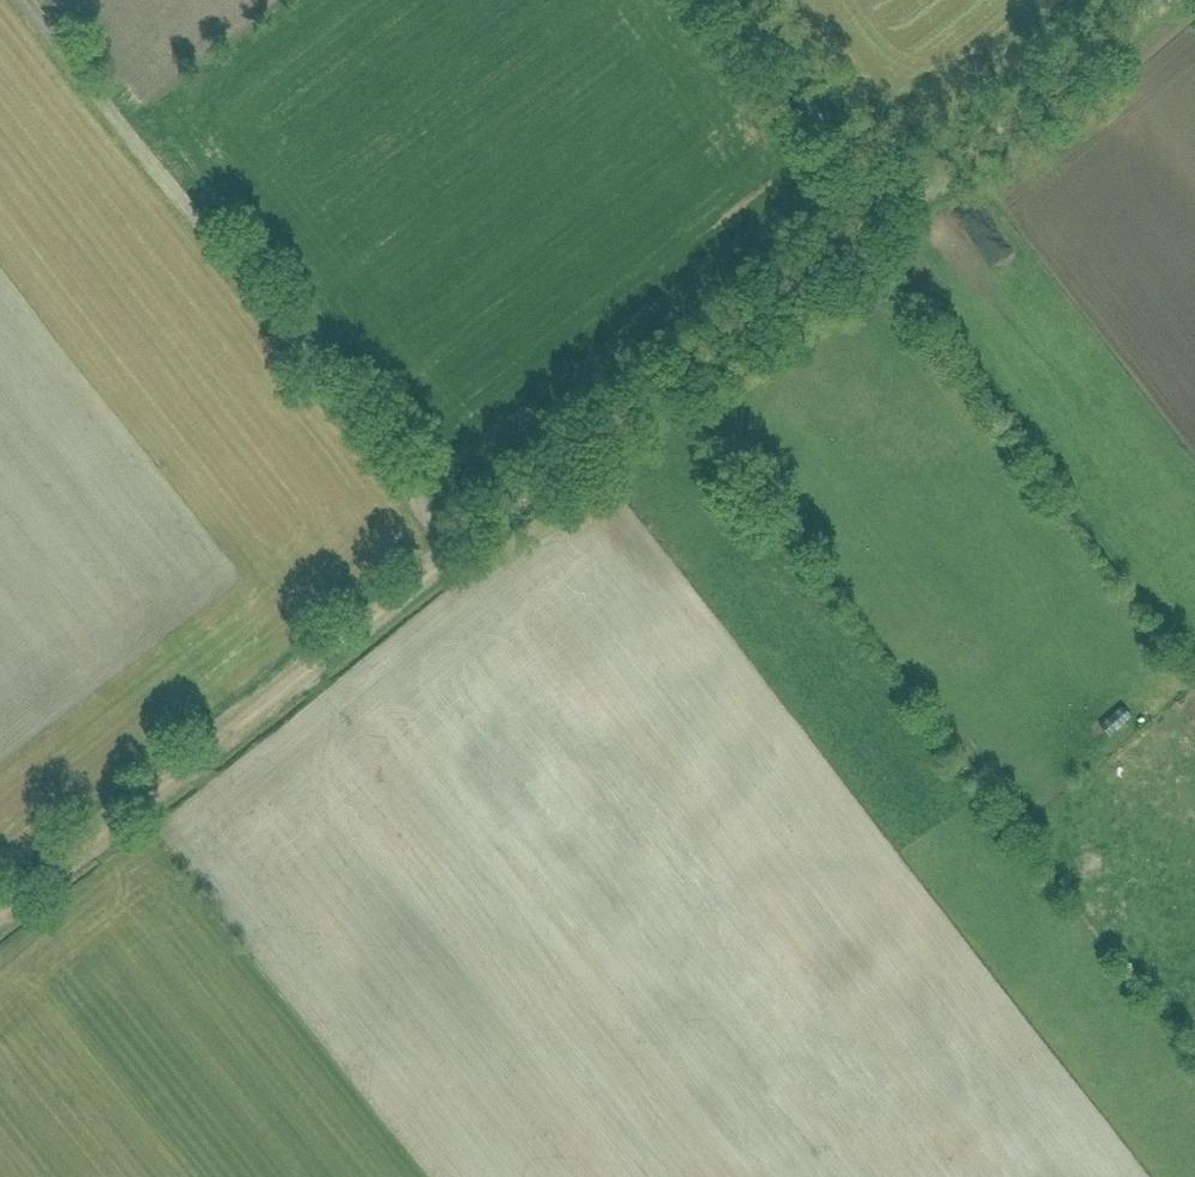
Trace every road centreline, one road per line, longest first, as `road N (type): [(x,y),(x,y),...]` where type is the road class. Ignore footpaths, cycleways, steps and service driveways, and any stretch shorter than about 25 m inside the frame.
road 1 (track): [(0,919),(1163,0)]
road 2 (track): [(454,560),(17,0)]
road 3 (unclassified): [(889,214),(729,0)]

